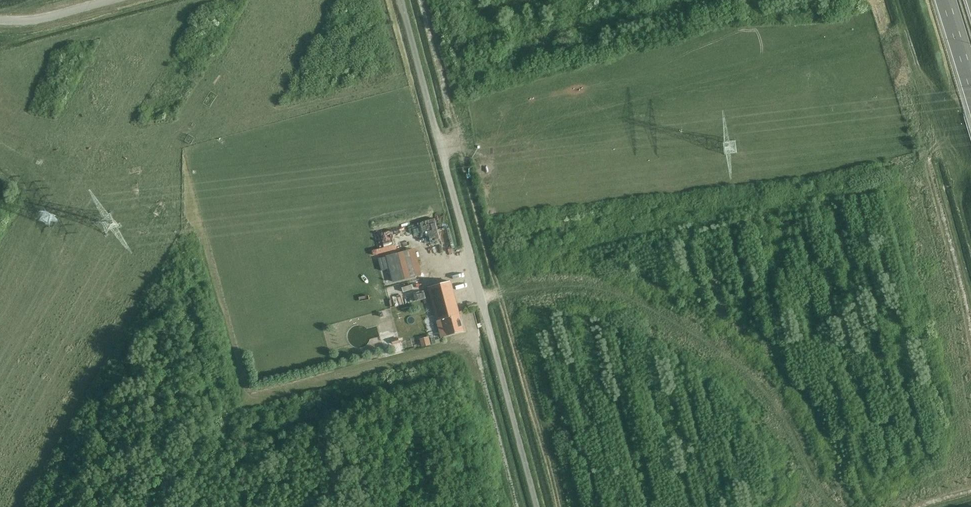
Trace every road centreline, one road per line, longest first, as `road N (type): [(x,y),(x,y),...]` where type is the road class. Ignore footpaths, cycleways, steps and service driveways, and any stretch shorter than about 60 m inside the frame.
road 1 (unclassified): [(537,506),(401,0)]
road 2 (track): [(880,34),(904,33),(970,254)]

